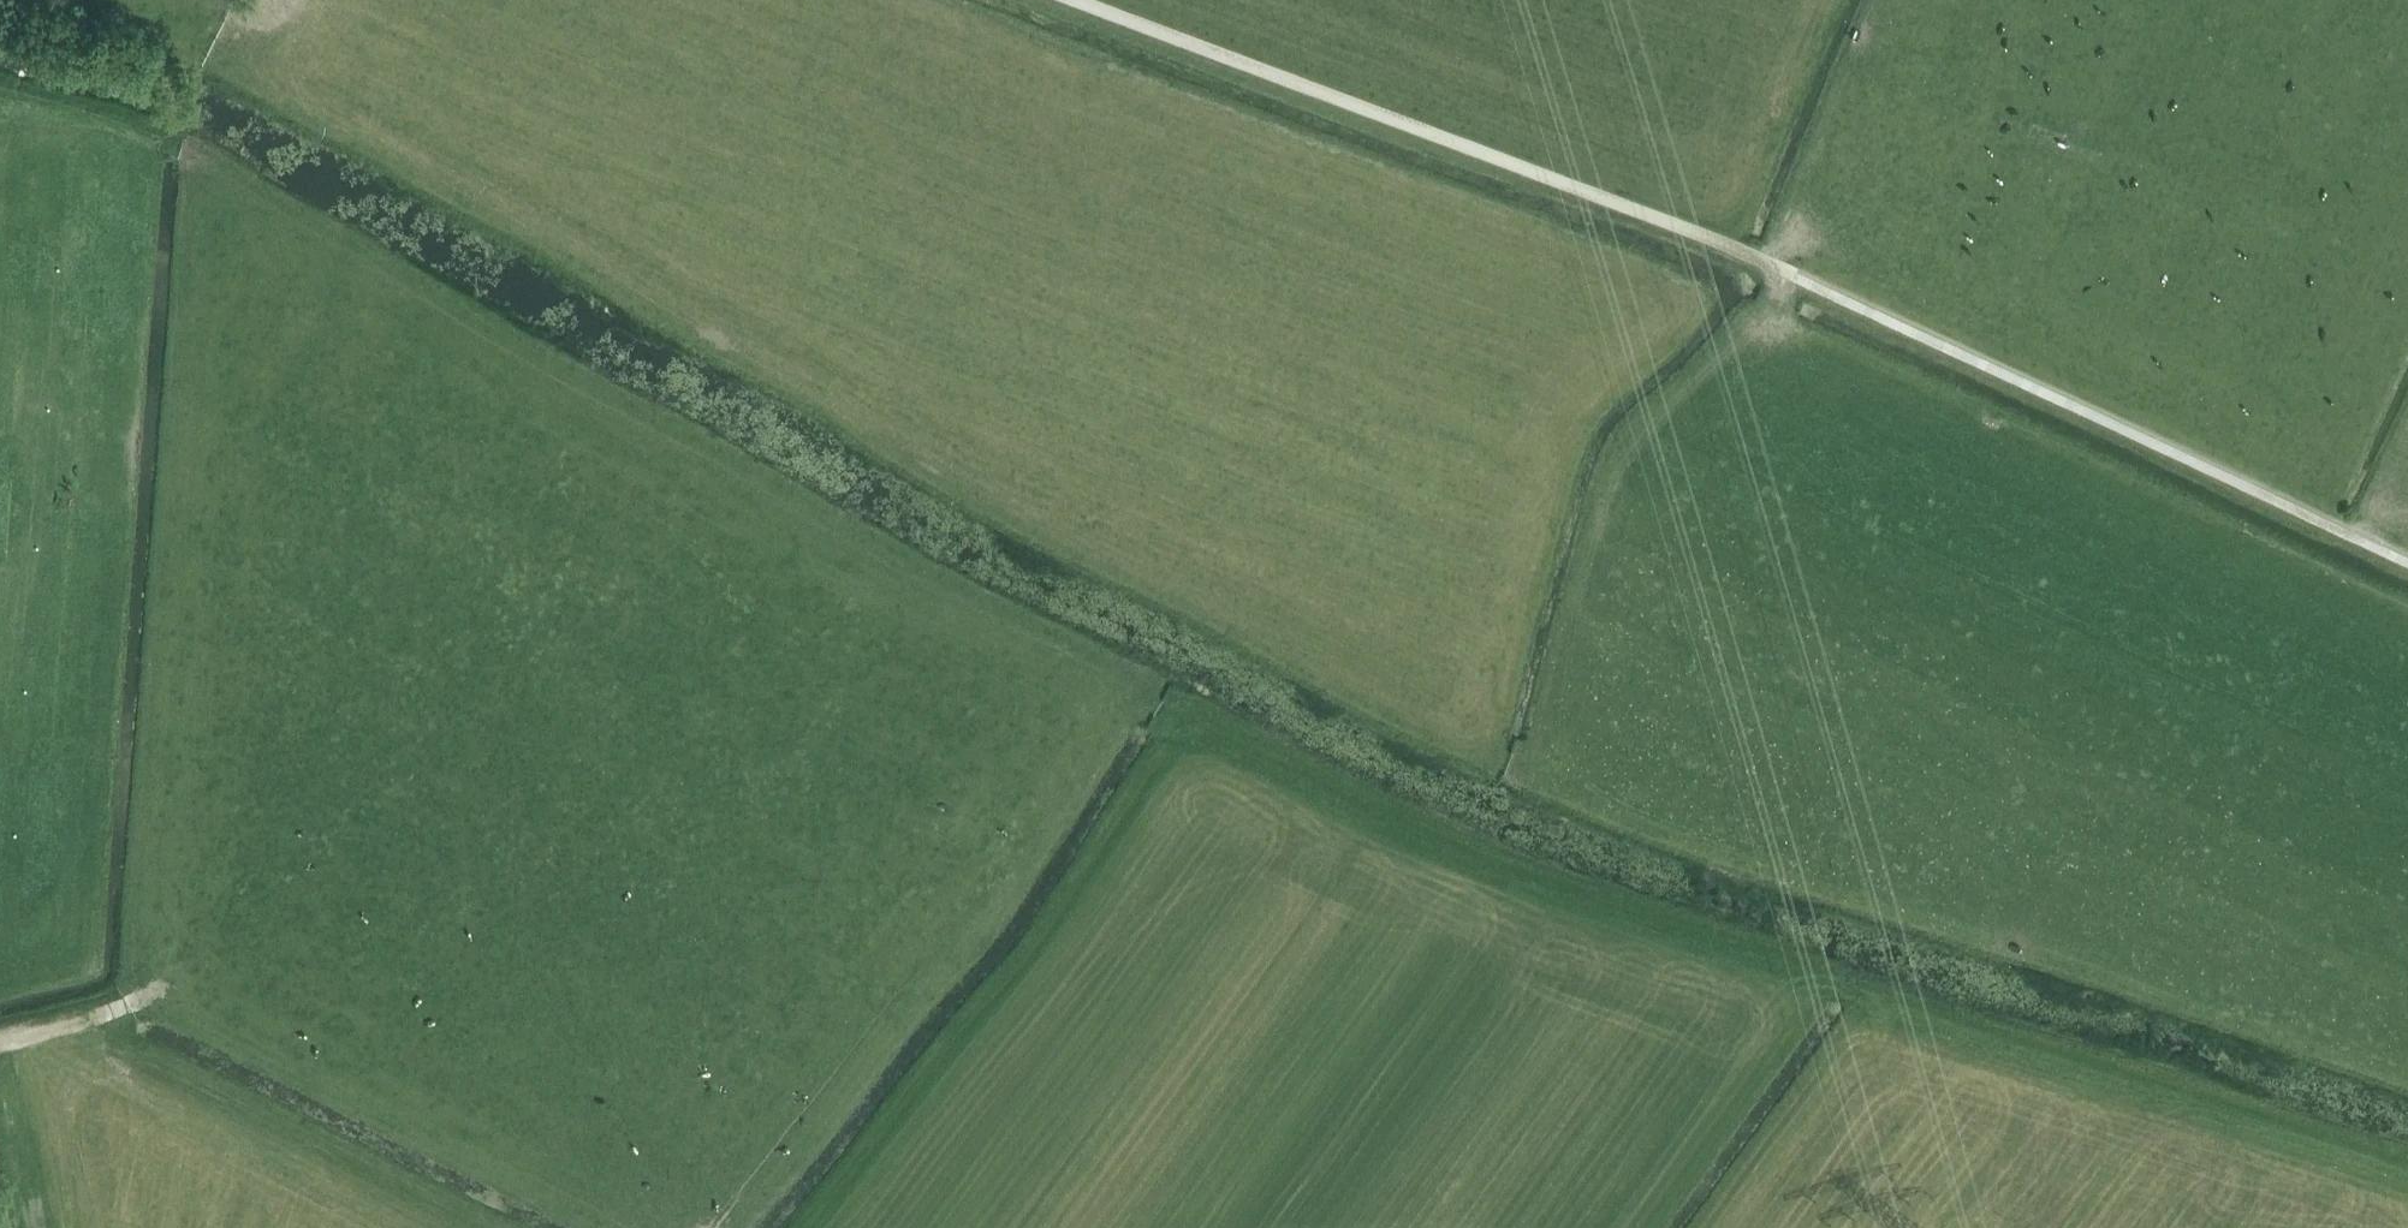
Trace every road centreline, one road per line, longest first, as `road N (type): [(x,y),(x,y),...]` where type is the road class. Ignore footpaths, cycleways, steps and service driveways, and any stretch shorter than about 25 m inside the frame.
road 1 (track): [(2407,560),(1742,251),(1074,0)]
road 2 (track): [(160,981),(93,1021),(0,1044)]

